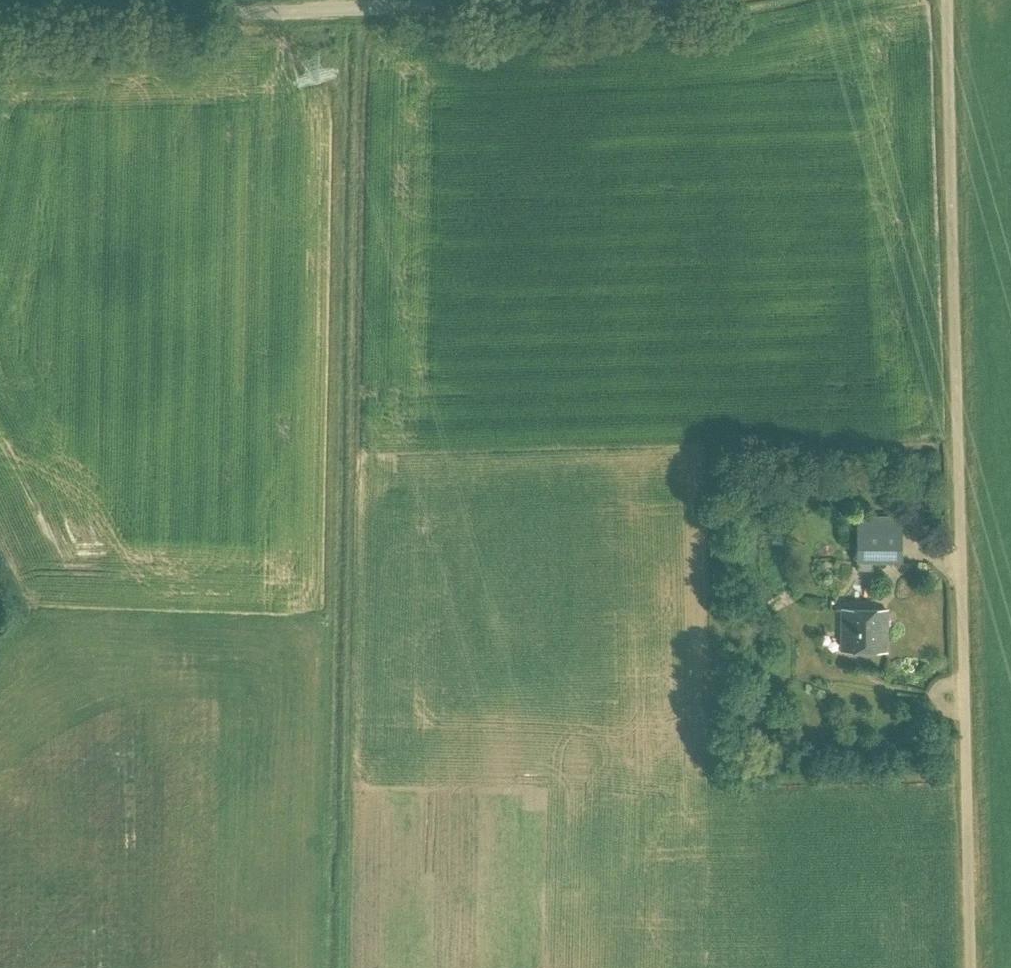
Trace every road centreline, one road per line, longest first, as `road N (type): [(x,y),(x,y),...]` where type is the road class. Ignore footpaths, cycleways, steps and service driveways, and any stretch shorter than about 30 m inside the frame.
road 1 (unclassified): [(756,0),(0,29)]

